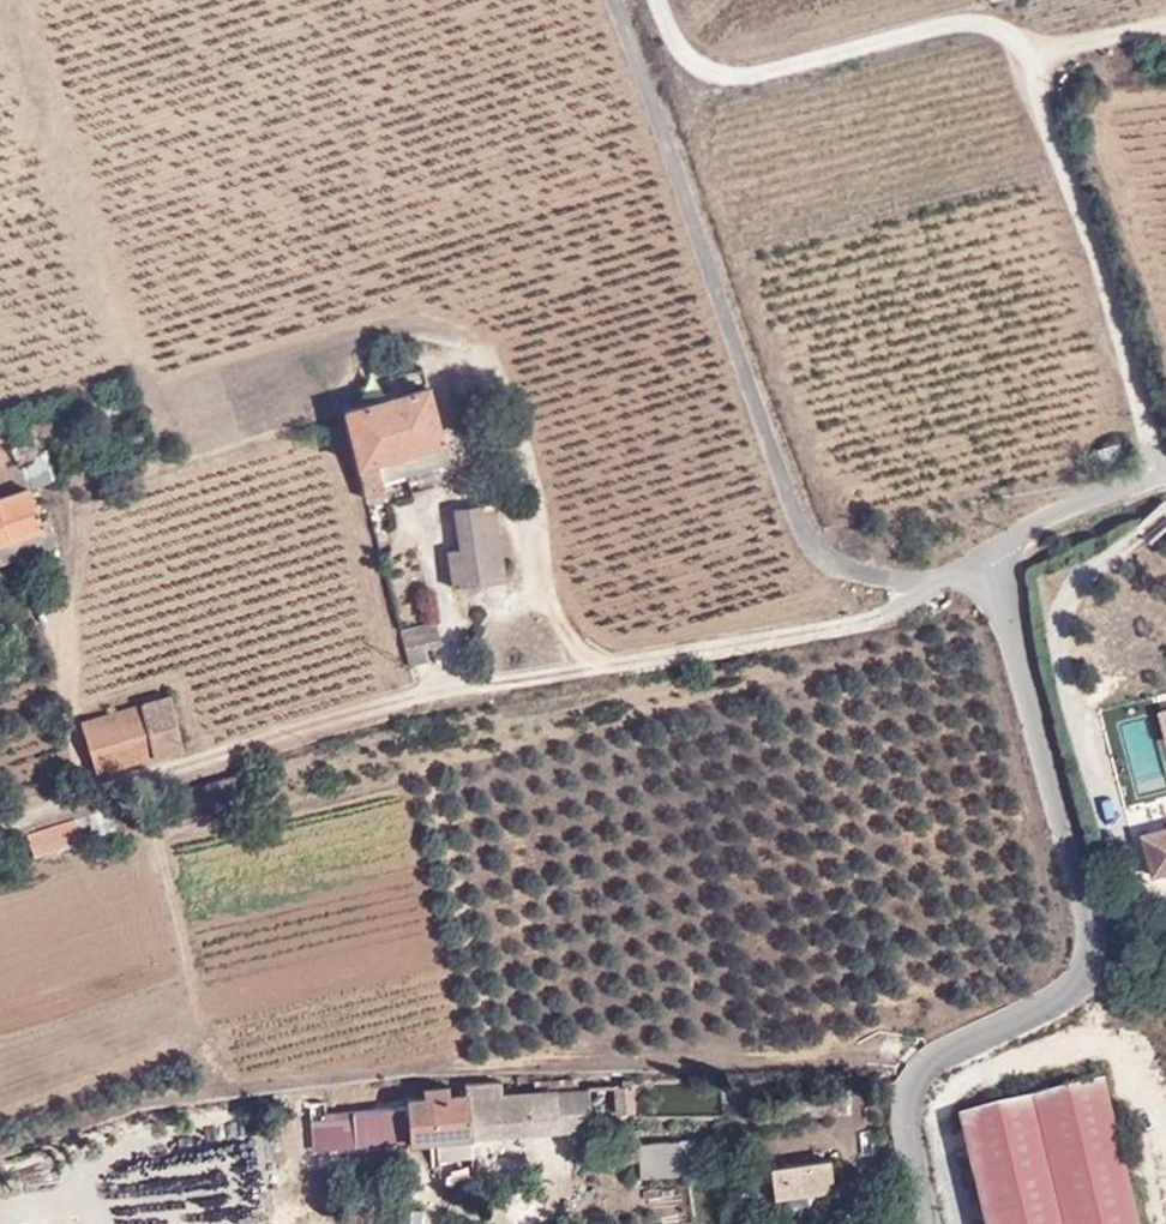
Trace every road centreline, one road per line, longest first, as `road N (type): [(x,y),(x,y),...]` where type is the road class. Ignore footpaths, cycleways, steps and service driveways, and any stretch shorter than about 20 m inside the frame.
road 1 (unclassified): [(0,826),(332,715),(881,615),(1151,478)]
road 2 (residential): [(656,0),(674,45),(718,73),(757,73),(981,22),(1006,32),(1024,53),(1151,478)]

